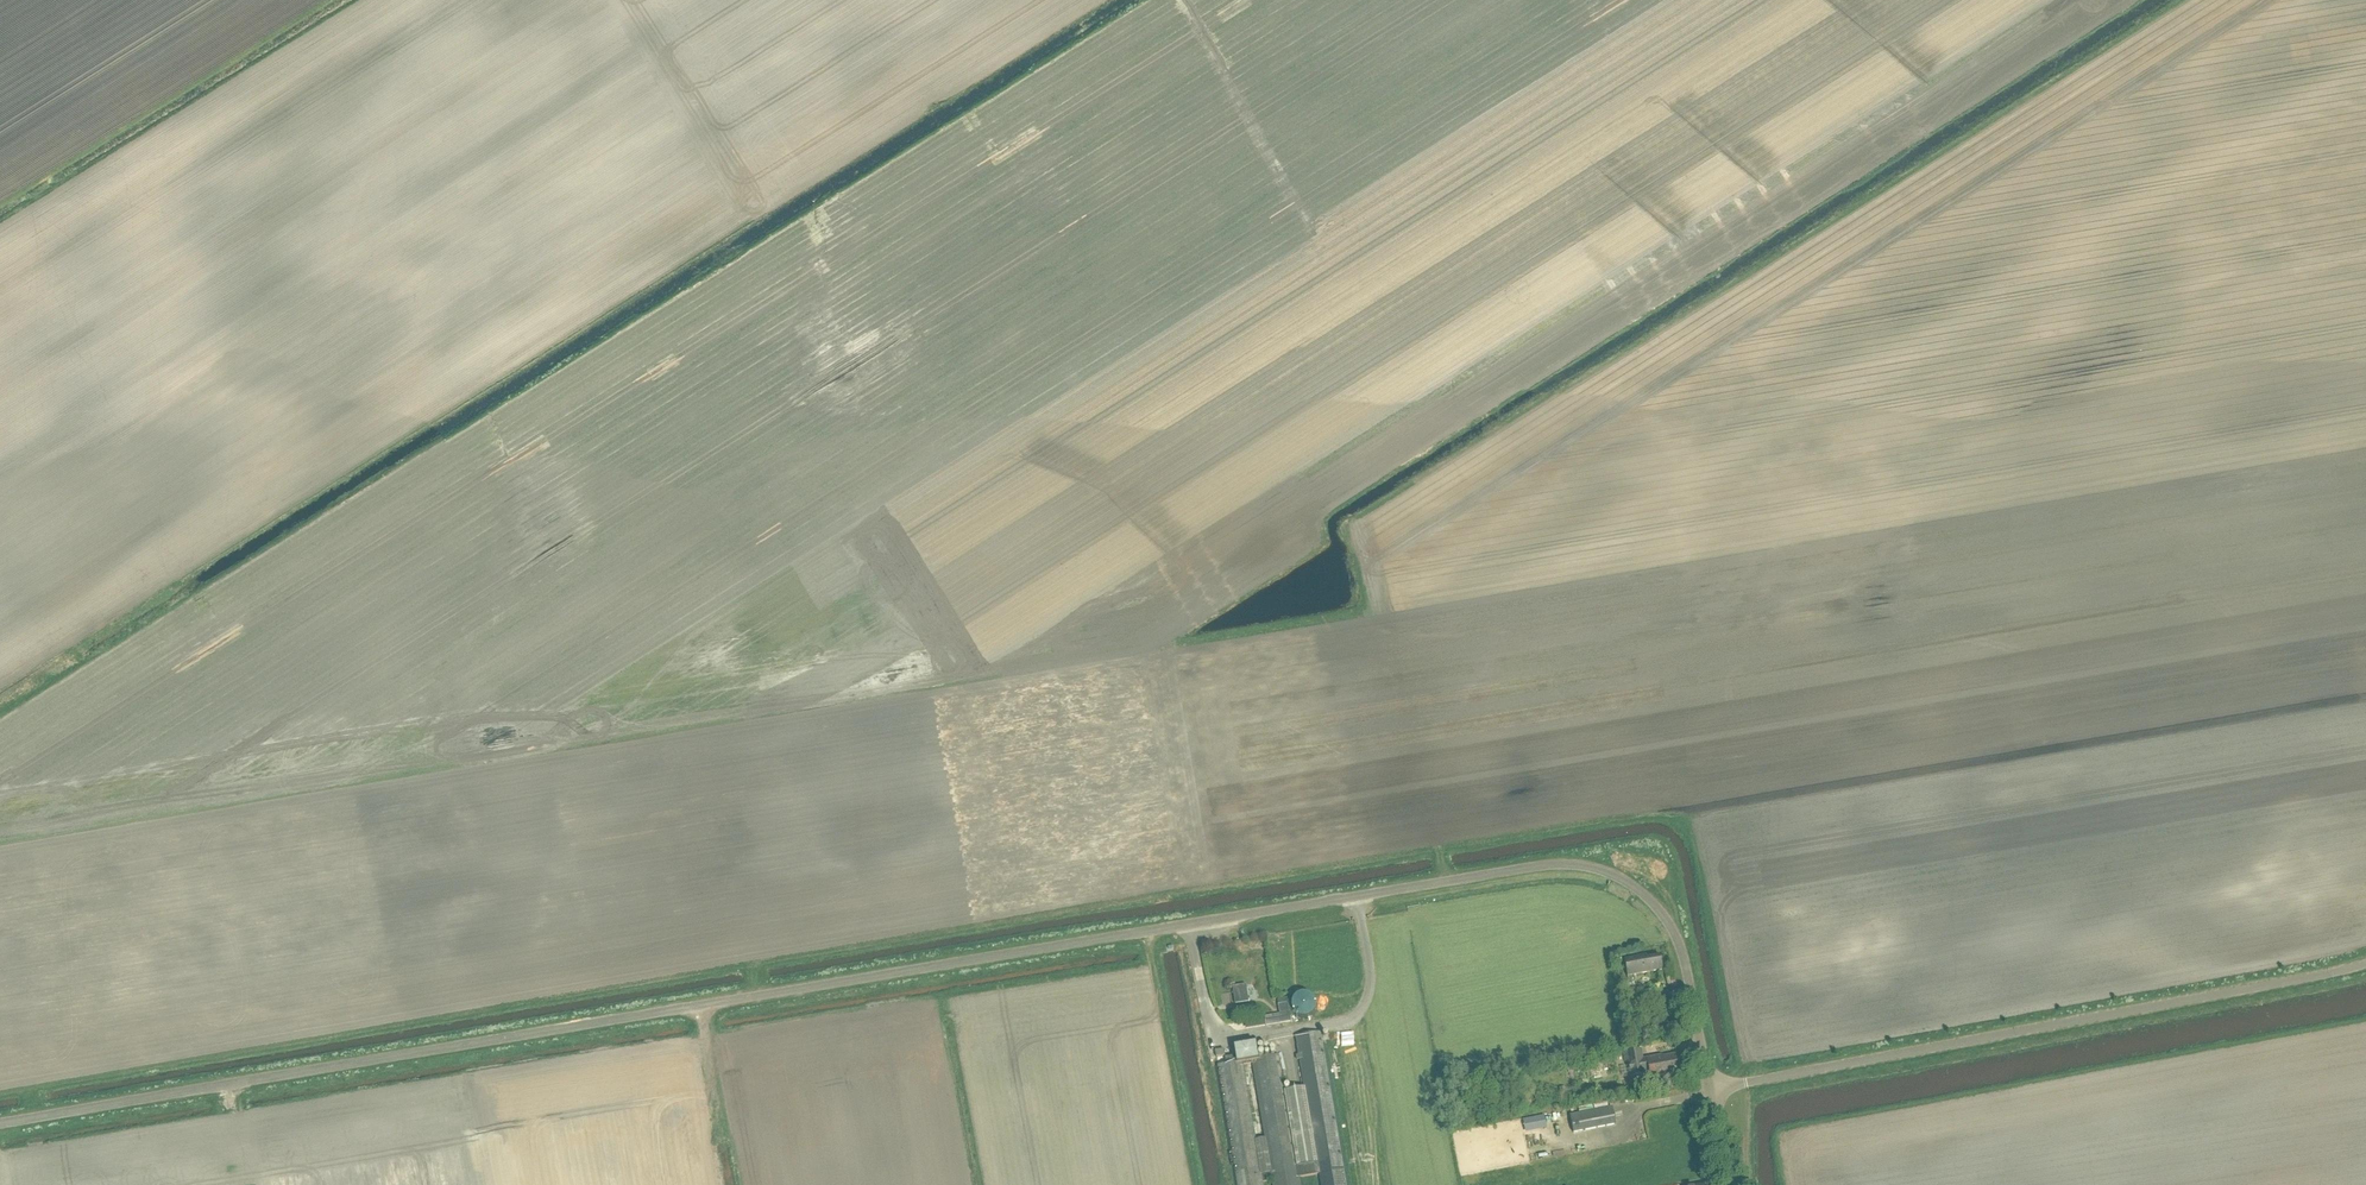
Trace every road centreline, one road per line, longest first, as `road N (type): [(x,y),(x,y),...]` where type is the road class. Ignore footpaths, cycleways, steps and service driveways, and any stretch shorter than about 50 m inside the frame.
road 1 (unclassified): [(0,1125),(1558,865),(1630,885),(1673,931),(1710,1090)]
road 2 (unclassified): [(1710,1090),(2365,965)]

